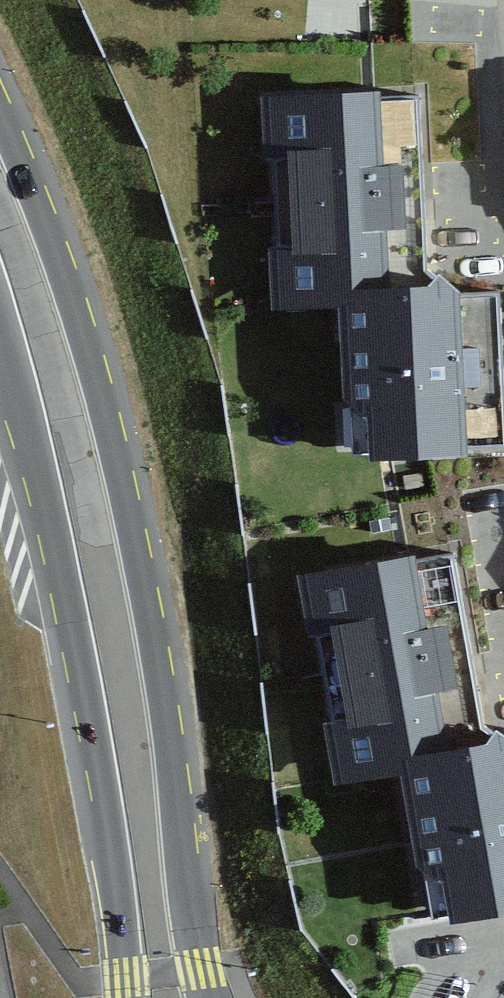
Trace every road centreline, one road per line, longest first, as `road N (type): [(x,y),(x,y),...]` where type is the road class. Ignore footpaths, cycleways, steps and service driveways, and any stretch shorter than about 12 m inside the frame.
road 1 (primary): [(209,997),(171,707),(113,419),(76,290),(0,100)]
road 2 (primary): [(0,355),(87,724),(121,923),(126,997)]

